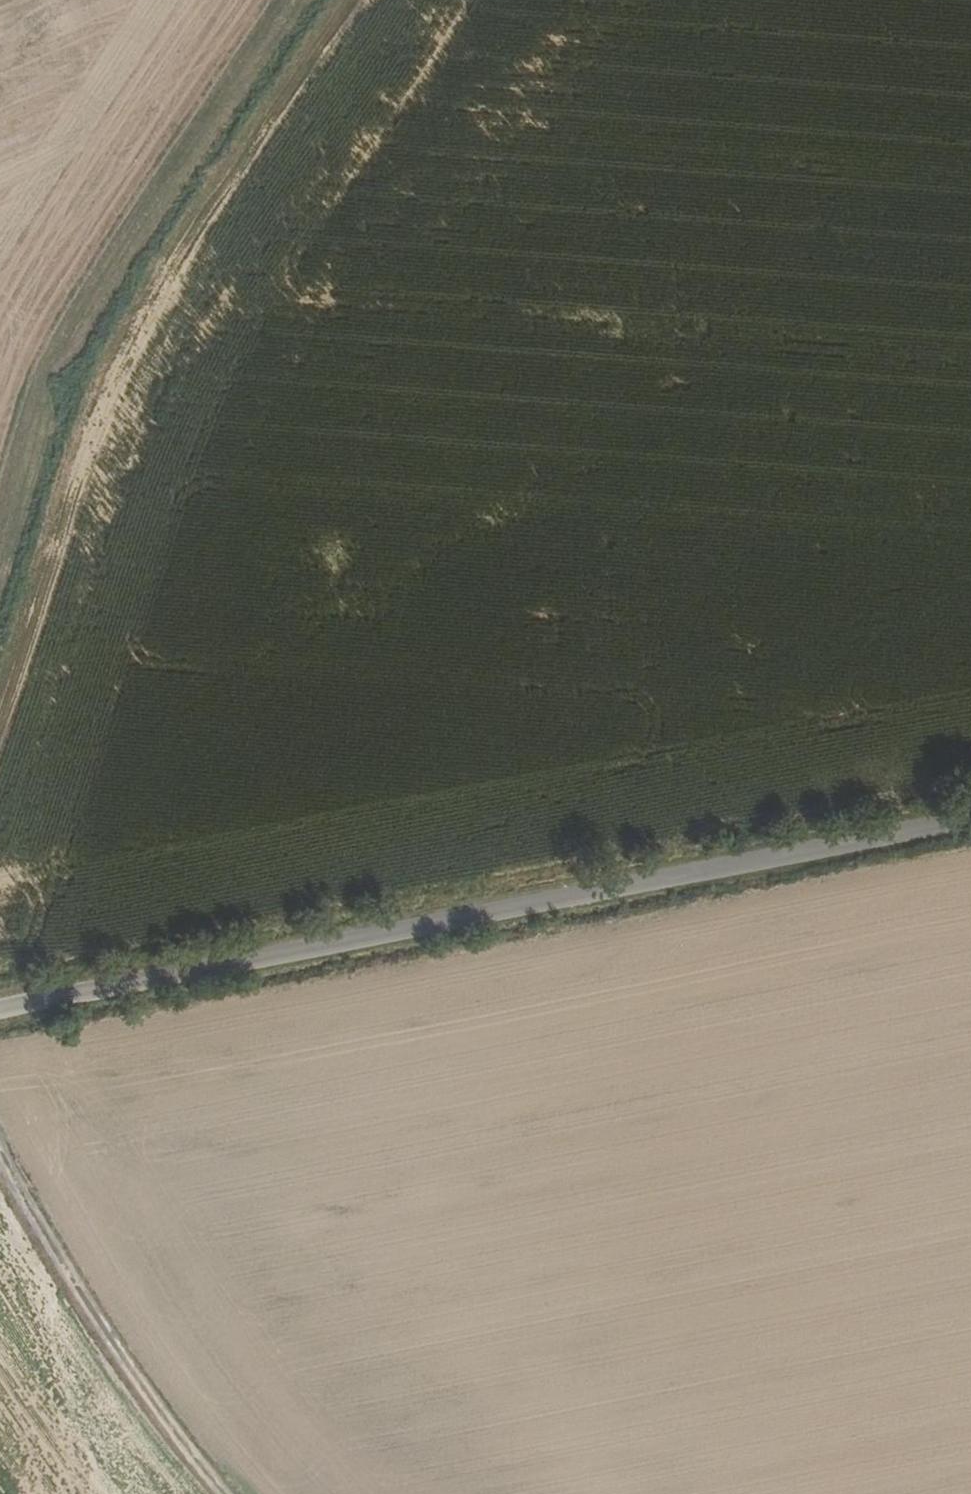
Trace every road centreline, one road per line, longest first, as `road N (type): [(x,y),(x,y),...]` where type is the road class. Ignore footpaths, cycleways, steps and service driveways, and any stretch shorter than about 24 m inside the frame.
road 1 (unclassified): [(0,1014),(970,816)]
road 2 (track): [(0,1155),(117,1370),(232,1493)]

